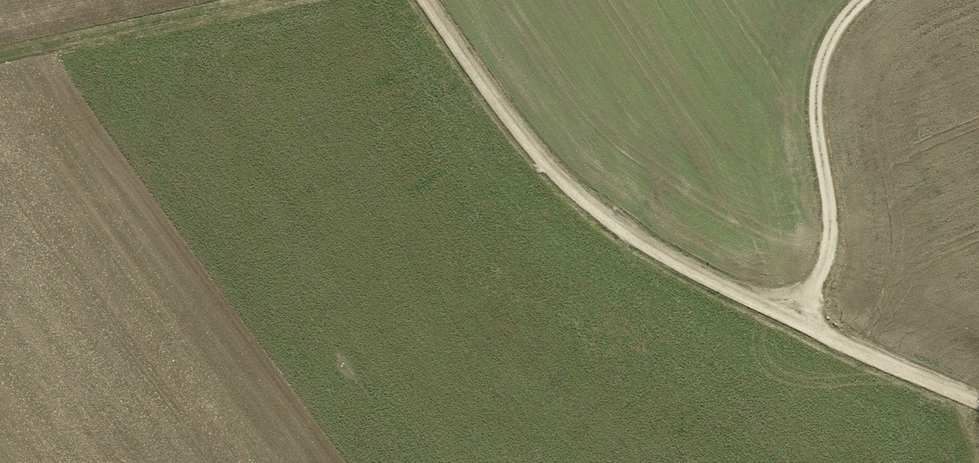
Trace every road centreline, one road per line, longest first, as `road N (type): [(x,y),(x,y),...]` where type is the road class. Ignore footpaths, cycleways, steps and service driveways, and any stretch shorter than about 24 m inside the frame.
road 1 (track): [(791,319),(606,220),(505,114),(426,0)]
road 2 (track): [(859,0),(820,60),(814,103),(830,219),(825,259),(791,319)]
road 3 (track): [(238,0),(0,54)]
road 4 (track): [(791,319),(978,401)]

